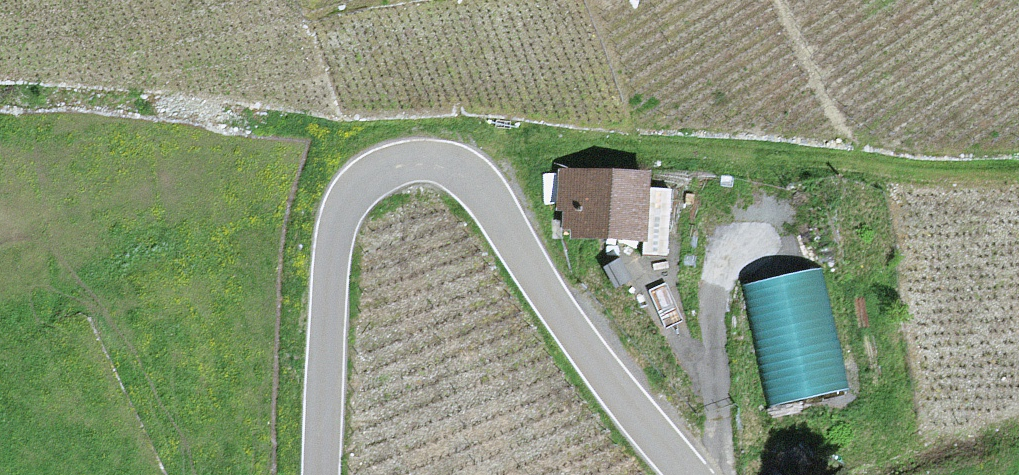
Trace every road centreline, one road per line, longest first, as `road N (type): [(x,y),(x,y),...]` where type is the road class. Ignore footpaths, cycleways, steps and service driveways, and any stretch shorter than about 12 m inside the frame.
road 1 (track): [(1018,165),(186,130),(0,113)]
road 2 (unclassified): [(686,474),(600,371),(482,192),(458,172),(428,163),(366,185),(337,229),(321,474)]

